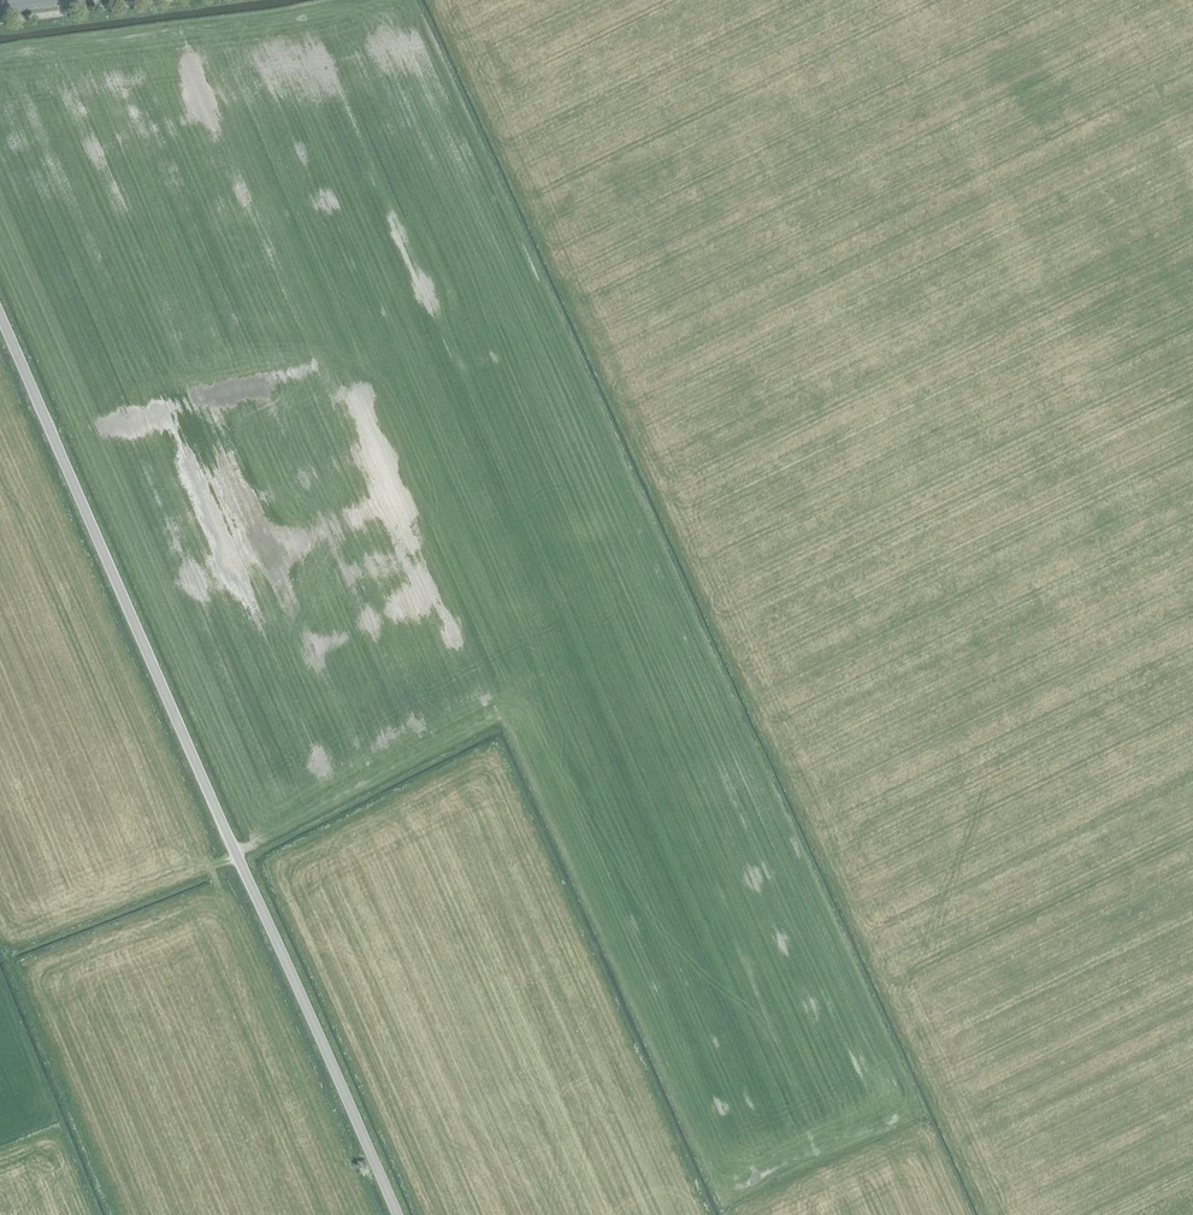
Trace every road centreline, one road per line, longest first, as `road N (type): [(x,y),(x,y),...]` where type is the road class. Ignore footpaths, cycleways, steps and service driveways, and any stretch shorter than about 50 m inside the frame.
road 1 (unclassified): [(396,1214),(0,312)]

